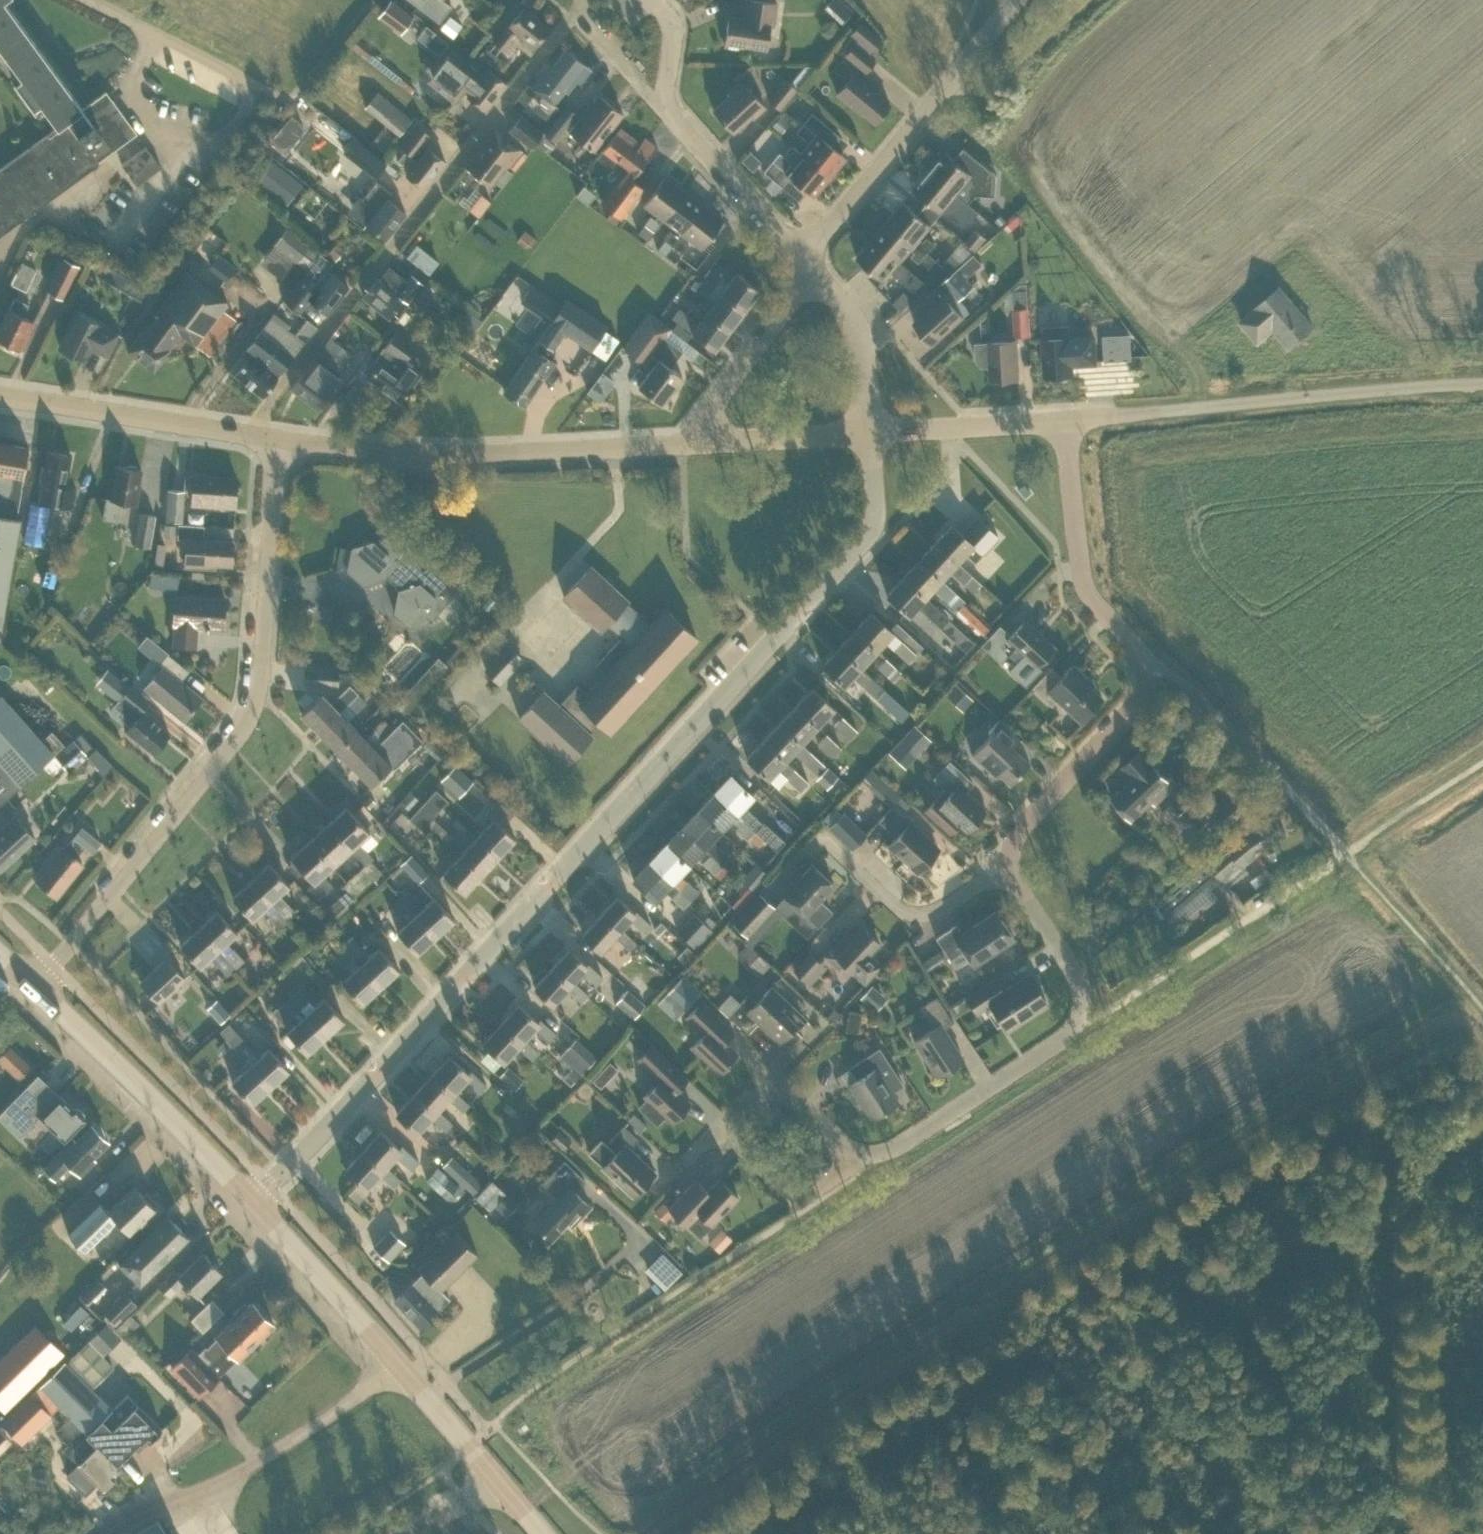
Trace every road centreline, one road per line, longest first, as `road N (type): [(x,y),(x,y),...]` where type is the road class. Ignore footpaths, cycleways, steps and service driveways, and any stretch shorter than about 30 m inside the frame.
road 1 (residential): [(250,1200),(871,530),(870,433)]
road 2 (residential): [(32,984),(73,944),(241,727),(256,695),(281,440)]
road 3 (residential): [(252,436),(572,18)]
road 4 (residential): [(1009,867),(1018,828),(1143,689),(1144,660),(1087,594),(1079,571),(1065,421)]
road 5 (primary): [(543,1533),(250,1200)]
road 6 (residential): [(862,1152),(901,1145),(1064,1036),(1081,1015),(1078,976),(1009,867)]
road 7 (unclassified): [(1482,380),(1065,421)]
road 8 (unclassified): [(682,443),(419,454),(281,440)]
road 9 (residential): [(808,264),(1020,0)]
road 10 (primary): [(250,1200),(32,984)]
road 11 (residential): [(775,886),(819,838),(915,914),(1009,867)]
road 12 (unclassified): [(252,436),(0,393)]
road 13 (residential): [(682,443),(808,264)]
road 14 (residential): [(862,1152),(841,1145),(796,1101),(755,1093),(735,1101),(692,1155)]
road 15 (residential): [(808,264),(663,105)]
road 16 (unclassified): [(1065,421),(870,433)]
road 17 (unclassified): [(870,433),(682,443)]
road 18 (residential): [(870,433),(861,334),(841,298),(808,264)]
road 19 (residential): [(255,83),(93,0)]
road 20 (residential): [(663,105),(572,18)]

